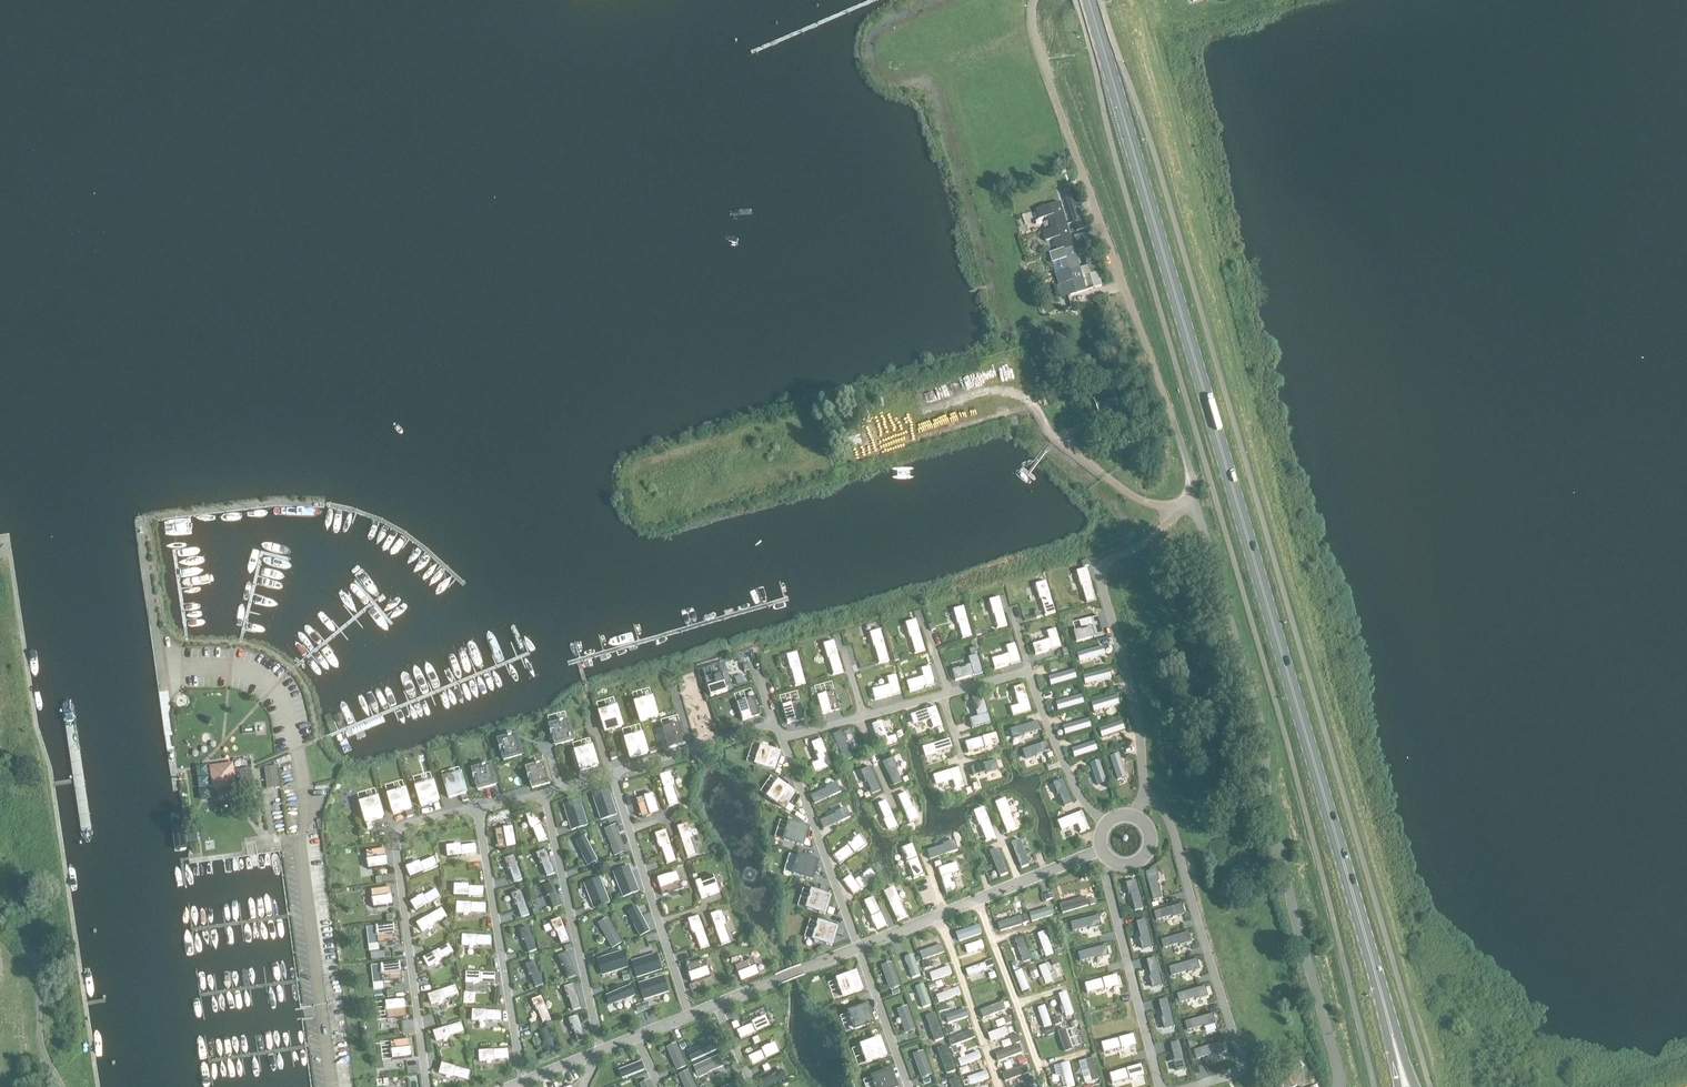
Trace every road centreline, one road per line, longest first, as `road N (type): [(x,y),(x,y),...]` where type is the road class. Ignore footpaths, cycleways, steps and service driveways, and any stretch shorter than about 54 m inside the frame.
road 1 (unclassified): [(1339,1086),(1270,804),(1262,731),(1192,502),(1192,474),(1032,32),(1032,0)]
road 2 (primary): [(1387,1011),(1089,0)]

